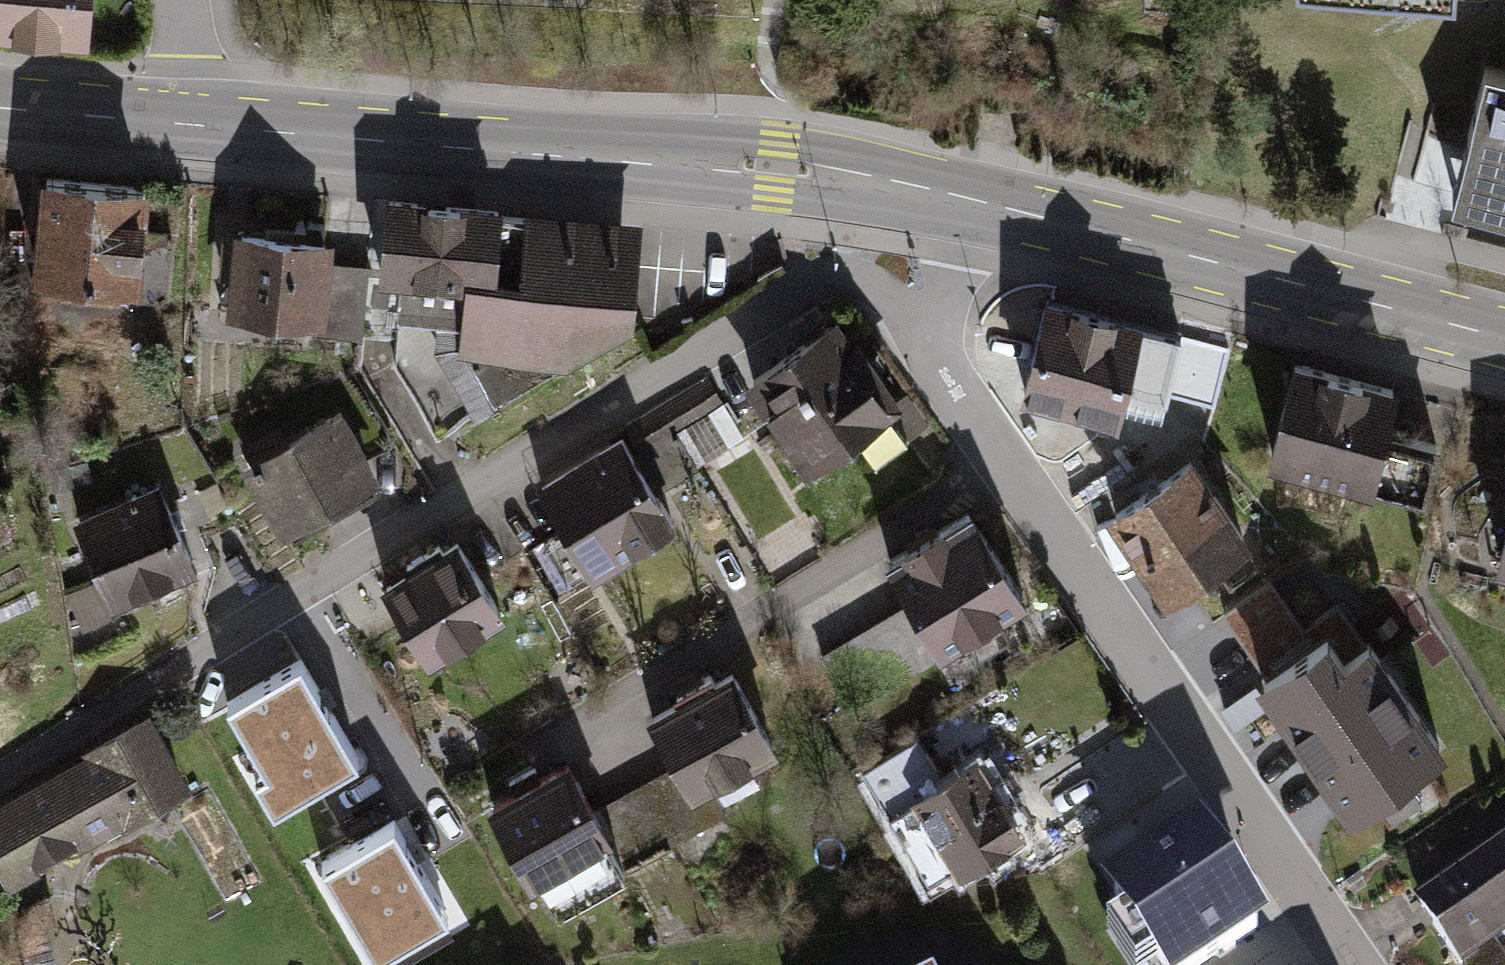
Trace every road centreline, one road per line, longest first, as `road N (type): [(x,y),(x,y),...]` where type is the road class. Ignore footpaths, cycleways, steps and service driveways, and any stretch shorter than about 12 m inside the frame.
road 1 (residential): [(932,356),(900,308),(872,285),(809,282),(0,782)]
road 2 (secondary): [(971,203),(777,167),(0,108)]
road 3 (residential): [(932,356),(1351,964)]
road 4 (secondary): [(1504,341),(971,203)]
road 5 (residential): [(971,203),(932,356)]

